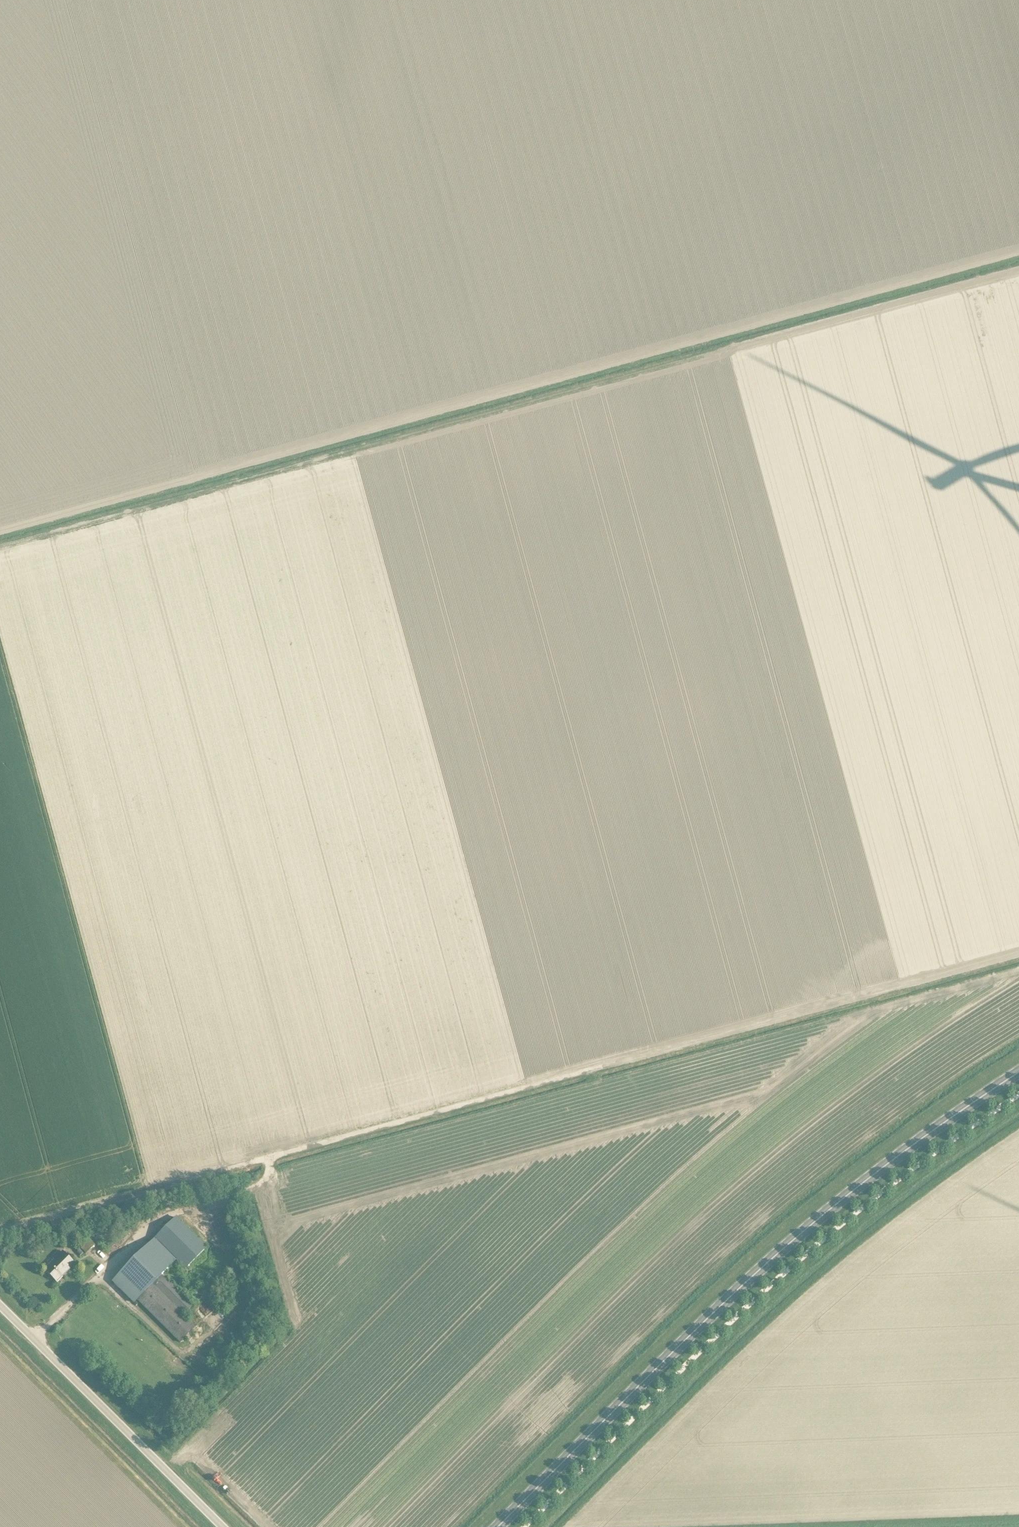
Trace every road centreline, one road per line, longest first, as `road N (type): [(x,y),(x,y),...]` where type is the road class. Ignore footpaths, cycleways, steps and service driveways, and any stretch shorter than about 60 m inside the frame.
road 1 (secondary): [(496,1526),(772,1257),(1018,1071)]
road 2 (tertiary): [(219,1526),(0,1308)]

